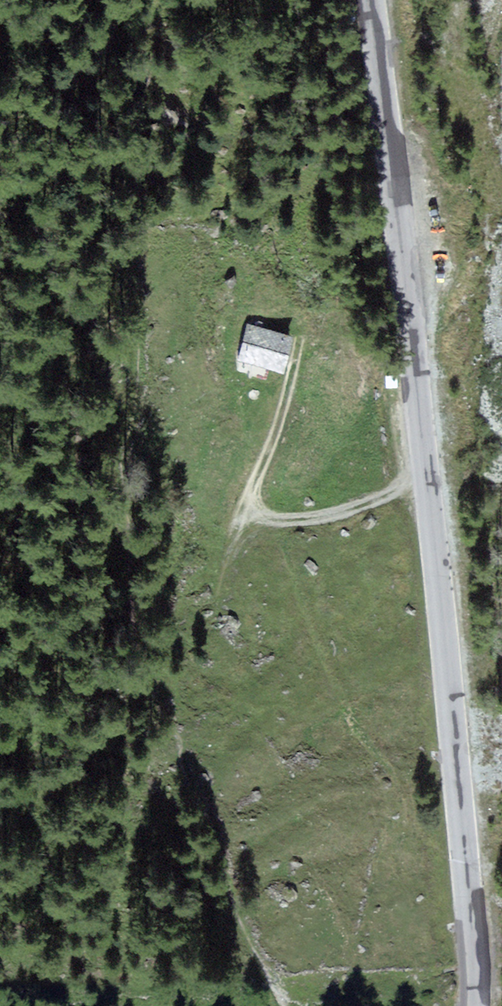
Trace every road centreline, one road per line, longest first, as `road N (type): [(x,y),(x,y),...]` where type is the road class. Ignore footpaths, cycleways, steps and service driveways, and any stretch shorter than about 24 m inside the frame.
road 1 (tertiary): [(479,1005),(440,574),(371,0)]
road 2 (track): [(297,343),(249,496),(258,514),(320,517),(428,474)]

